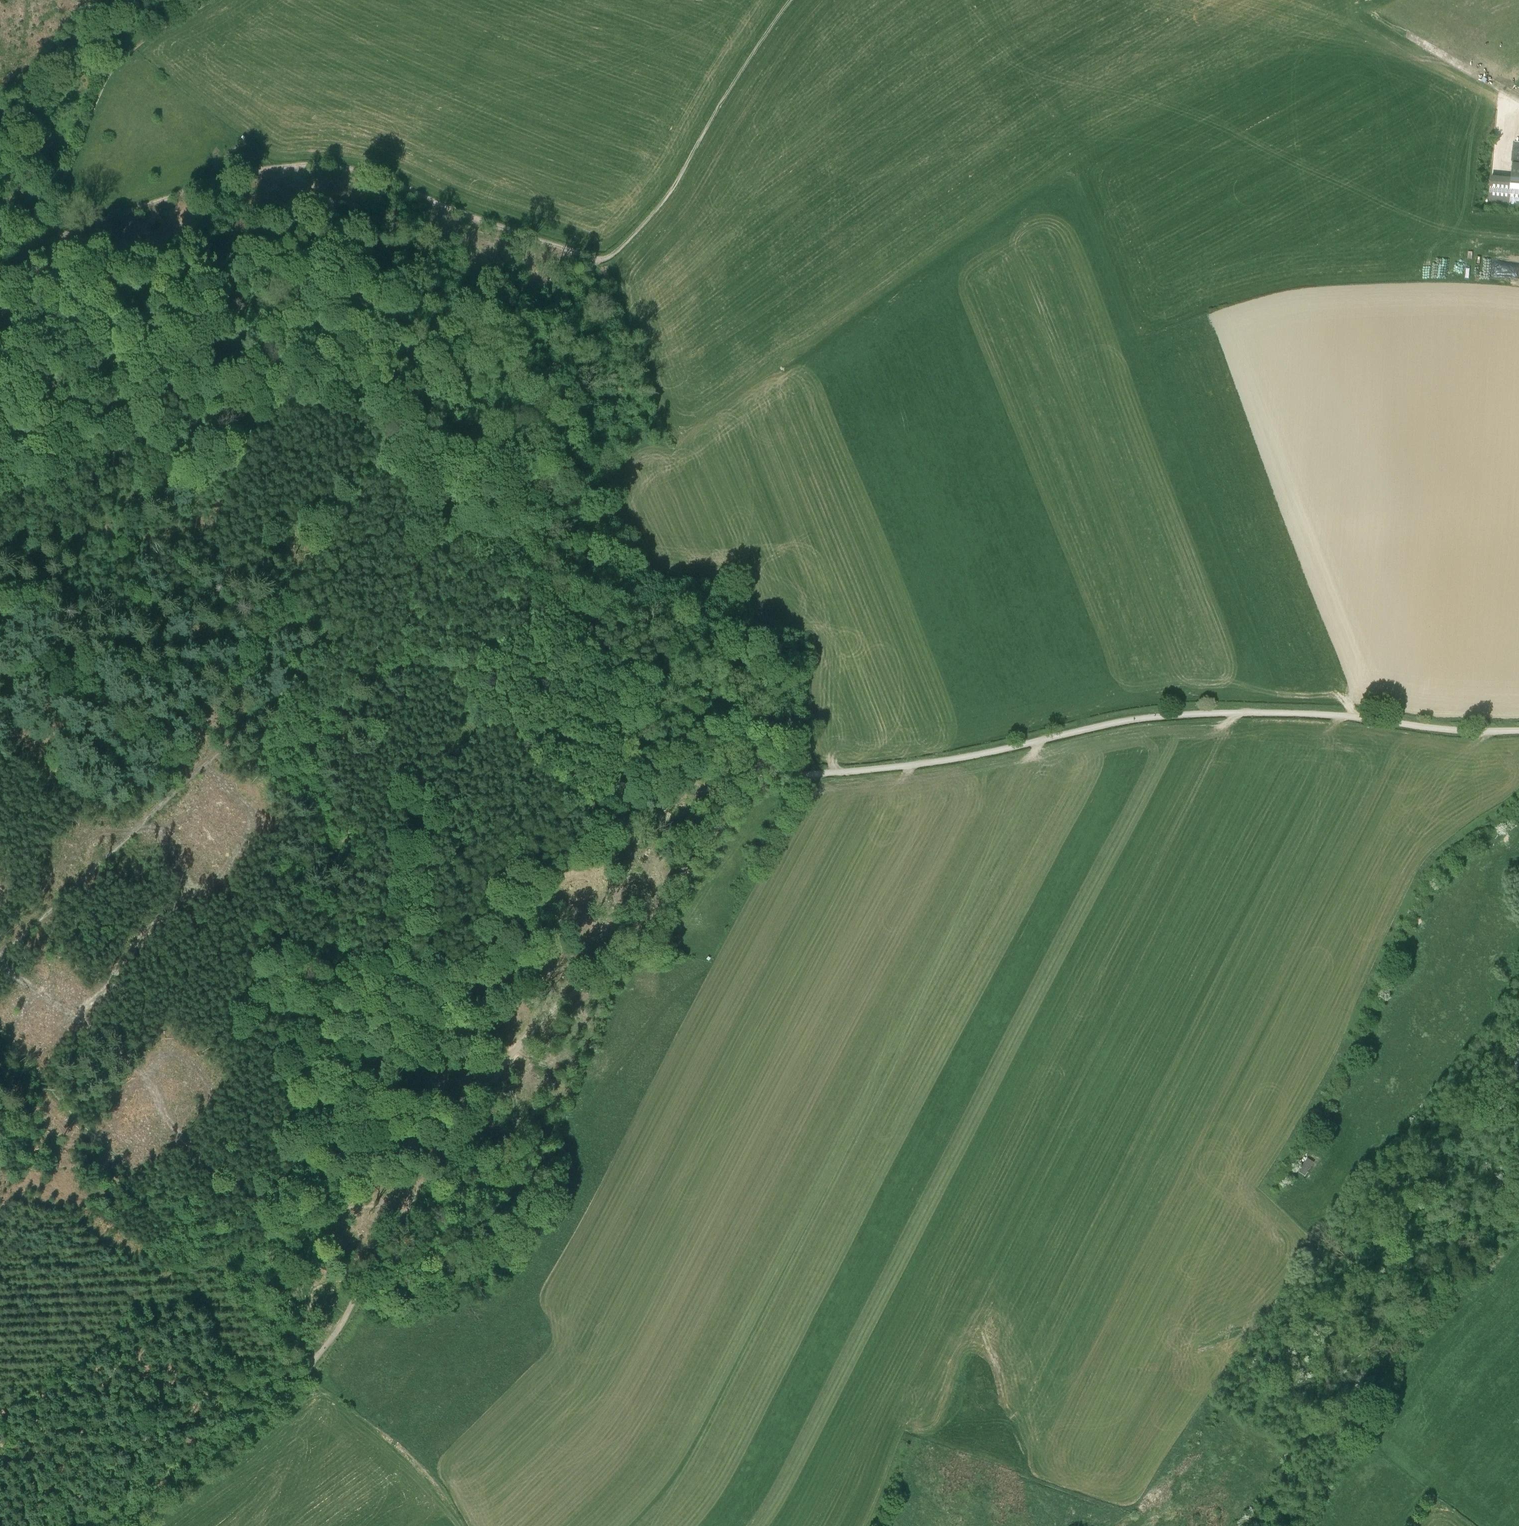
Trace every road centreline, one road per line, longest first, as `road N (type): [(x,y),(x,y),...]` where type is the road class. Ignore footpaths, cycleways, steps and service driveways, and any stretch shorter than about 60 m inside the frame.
road 1 (track): [(304,1377),(514,1053),(630,950),(741,799),(796,775)]
road 2 (unclassified): [(796,775),(949,760),(1197,713),(1518,730)]
road 3 (track): [(604,258),(662,203),(791,0)]
road 4 (track): [(34,235),(34,213),(78,151),(118,64),(214,0)]
road 5 (track): [(104,1525),(191,1472),(304,1377)]

